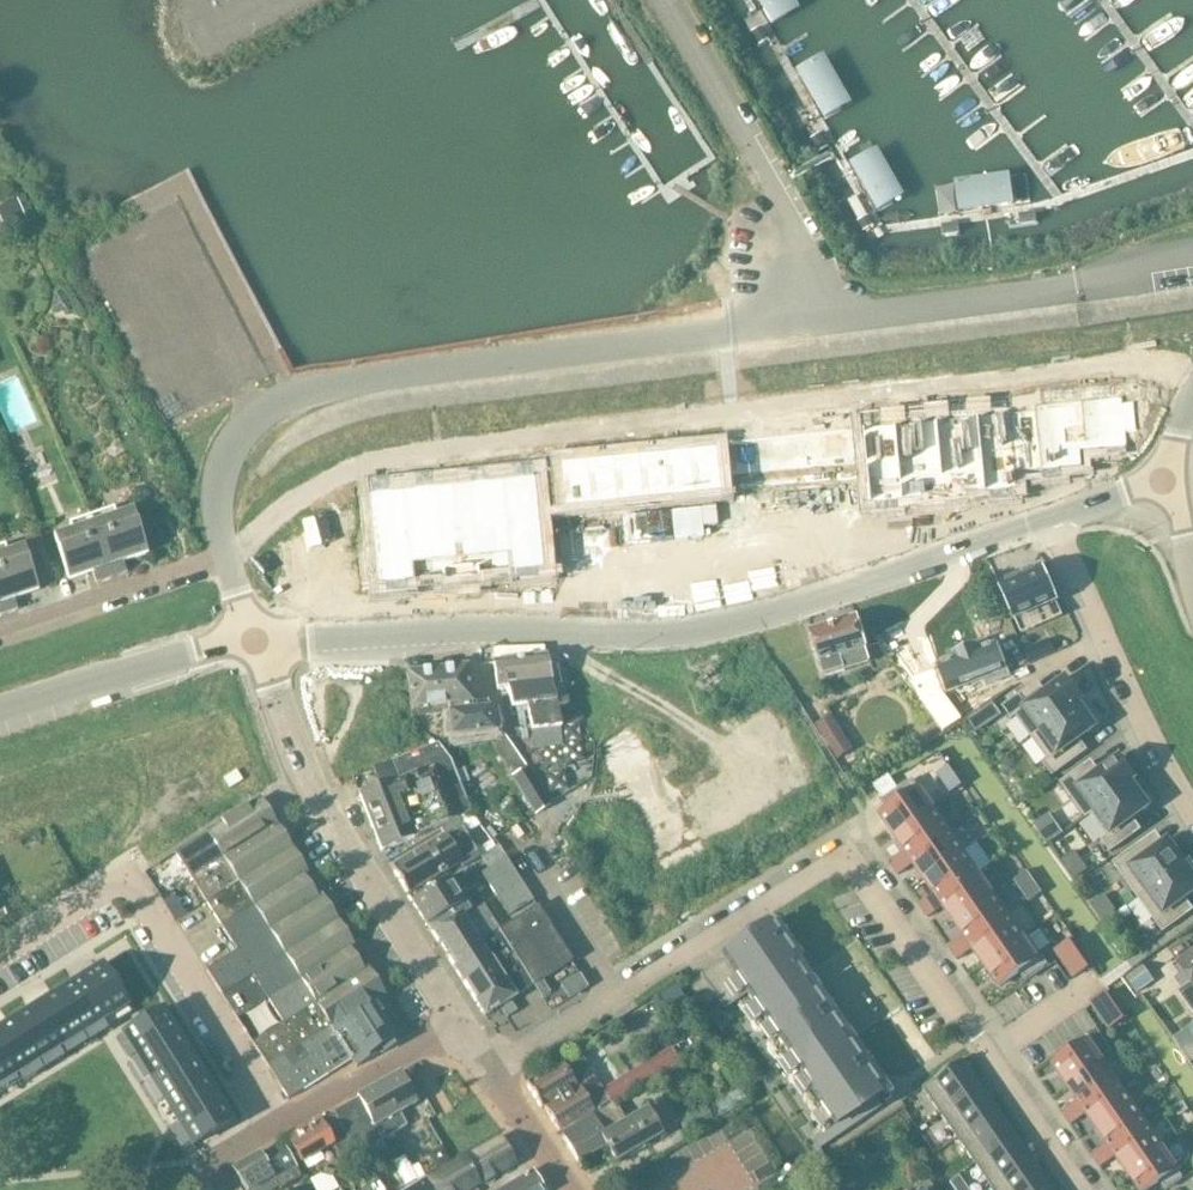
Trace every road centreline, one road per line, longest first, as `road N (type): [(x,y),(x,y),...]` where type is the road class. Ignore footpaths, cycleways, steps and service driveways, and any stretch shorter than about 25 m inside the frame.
road 1 (tertiary): [(255,639),(602,631),(747,618),(1056,517)]
road 2 (residential): [(1087,1189),(851,851),(613,994)]
road 3 (residential): [(0,960),(127,882),(281,1128)]
road 4 (residential): [(459,1023),(314,790),(255,639)]
road 5 (residential): [(0,634),(227,556),(255,639)]
road 6 (residential): [(1056,517),(1143,720),(1192,813)]
road 7 (tertiary): [(0,710),(255,639)]
road 8 (residential): [(281,1128),(459,1023)]
road 9 (residential): [(575,1189),(494,1069)]
road 10 (residential): [(494,1069),(613,994)]

